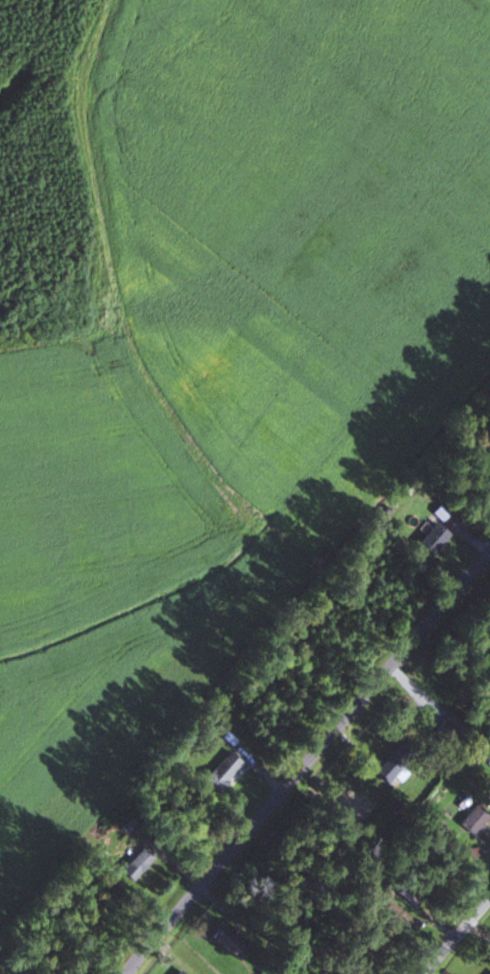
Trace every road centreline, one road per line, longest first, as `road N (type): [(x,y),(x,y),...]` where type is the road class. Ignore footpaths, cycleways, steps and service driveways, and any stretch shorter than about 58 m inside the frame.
road 1 (residential): [(125,973),(489,547)]

